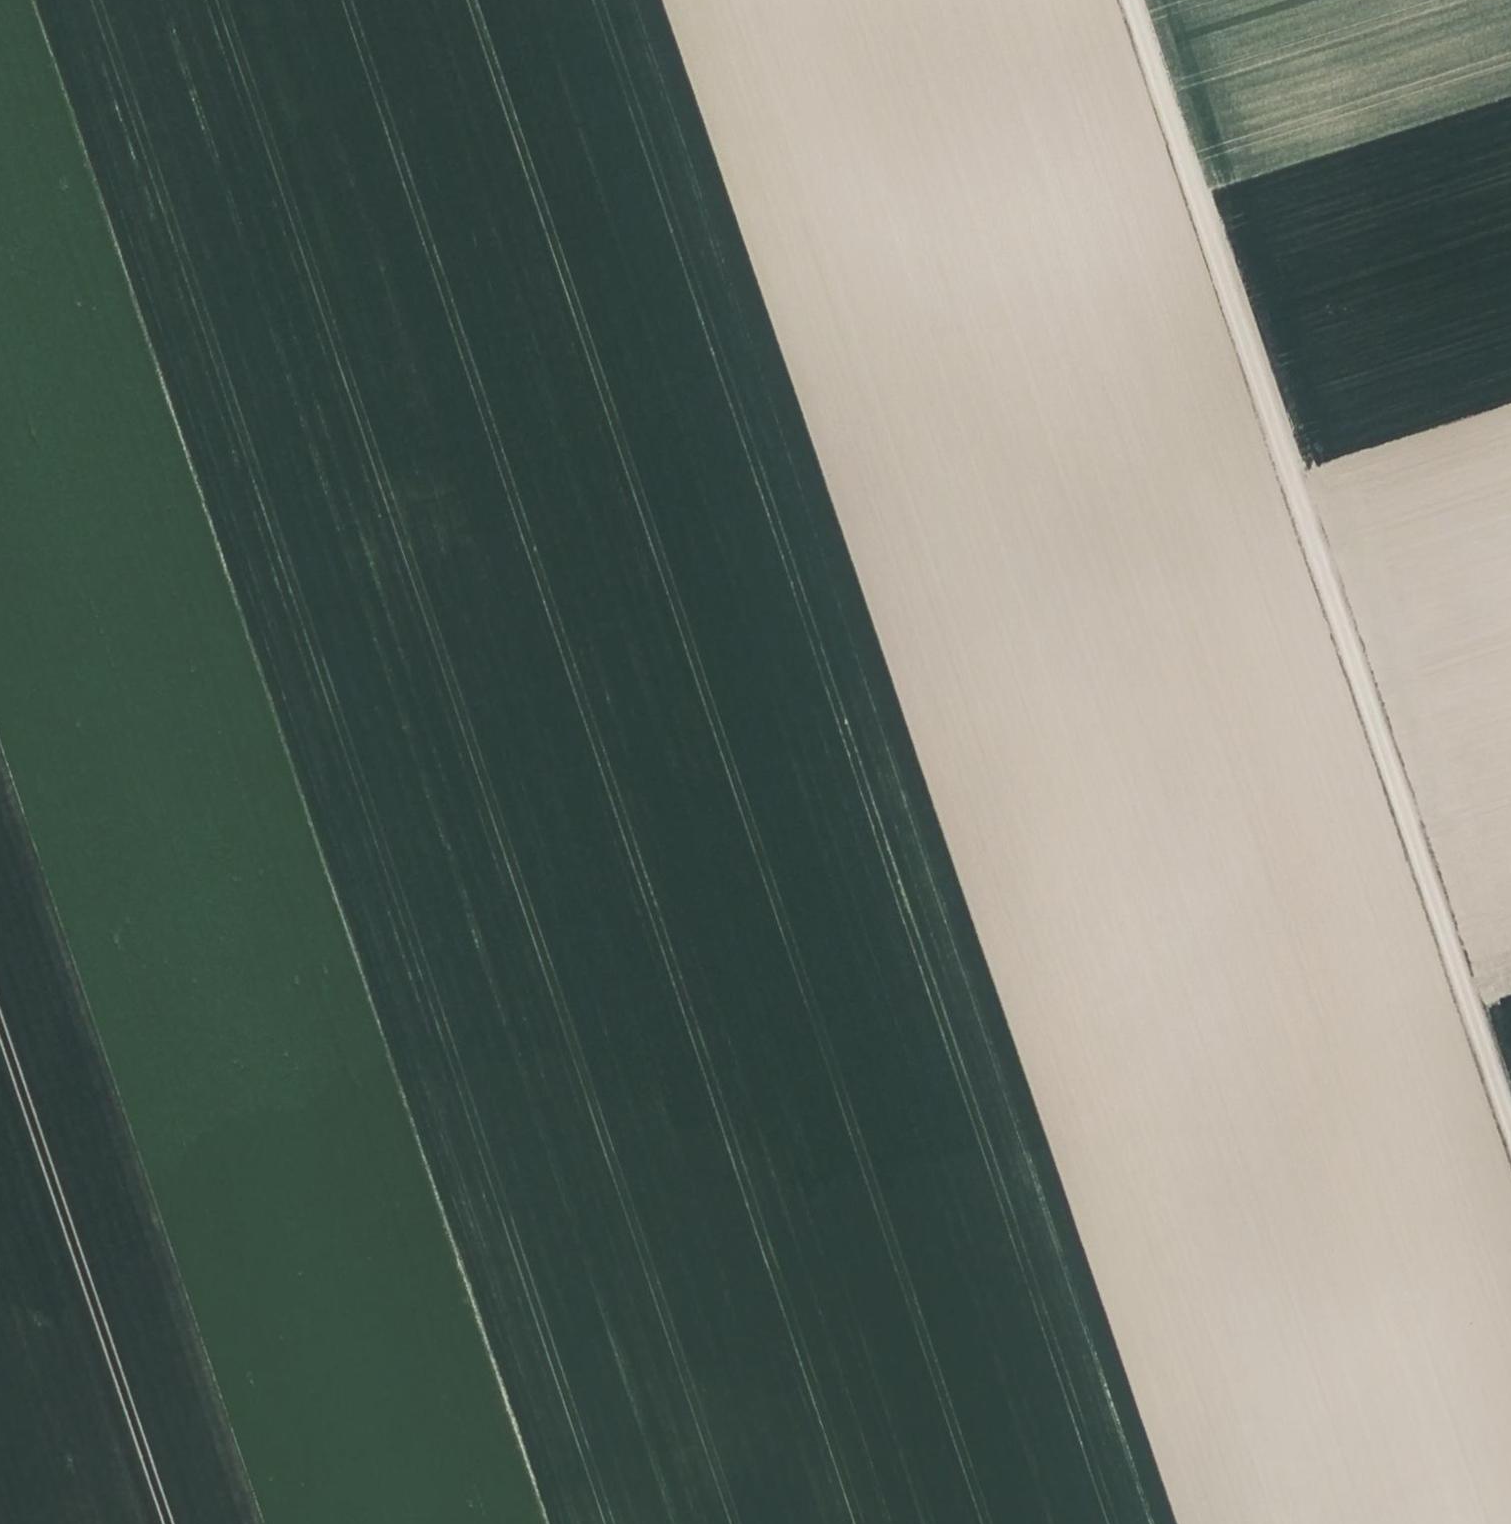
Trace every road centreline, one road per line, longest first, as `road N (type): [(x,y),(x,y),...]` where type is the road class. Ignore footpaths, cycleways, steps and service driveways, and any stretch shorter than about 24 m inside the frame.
road 1 (track): [(1510,1101),(1133,0)]

